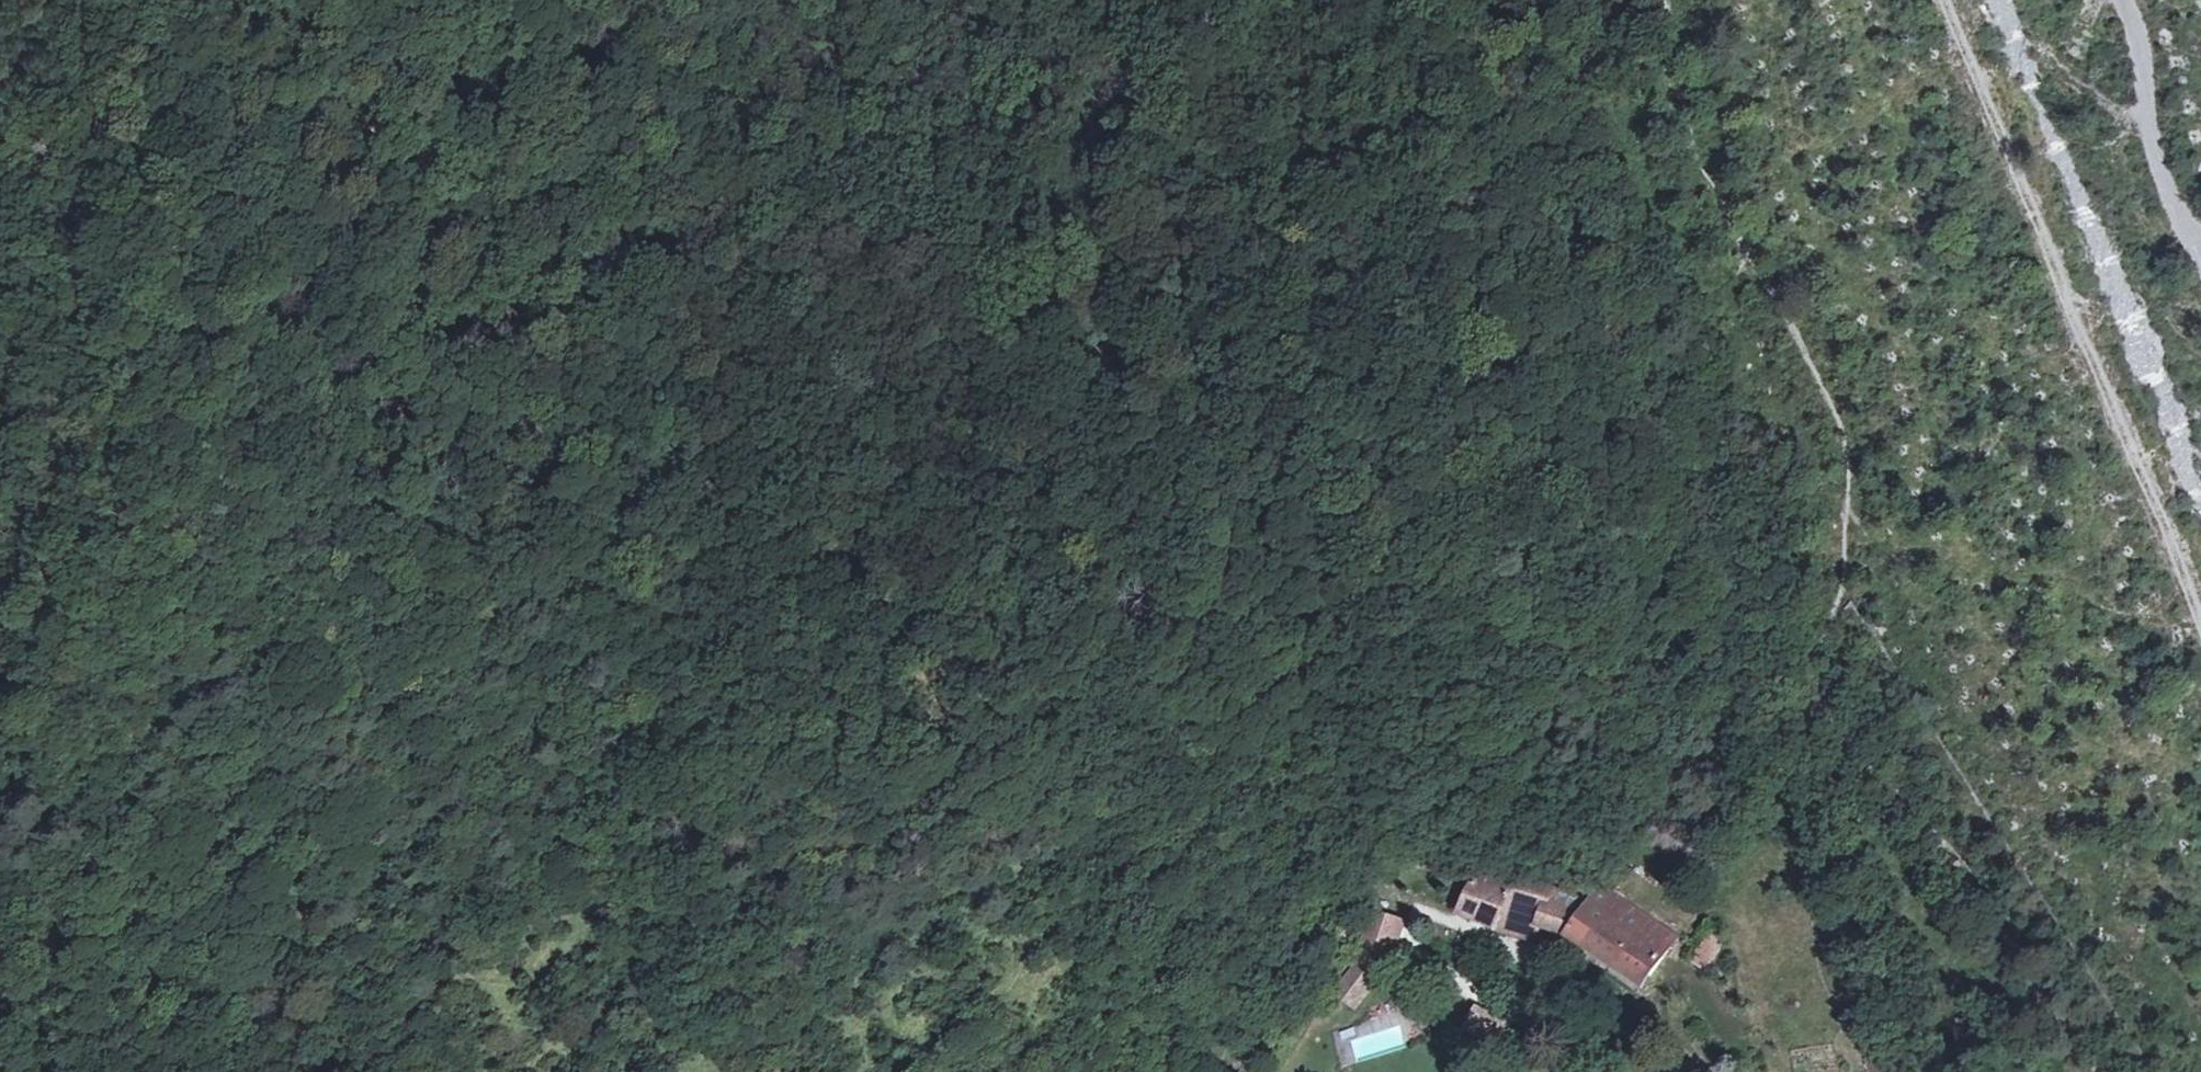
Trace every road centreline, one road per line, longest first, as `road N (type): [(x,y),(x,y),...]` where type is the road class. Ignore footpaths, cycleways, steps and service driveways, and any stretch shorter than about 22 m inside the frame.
road 1 (track): [(1946,0),(2200,618)]
road 2 (track): [(2123,0),(2158,175),(2200,259)]

